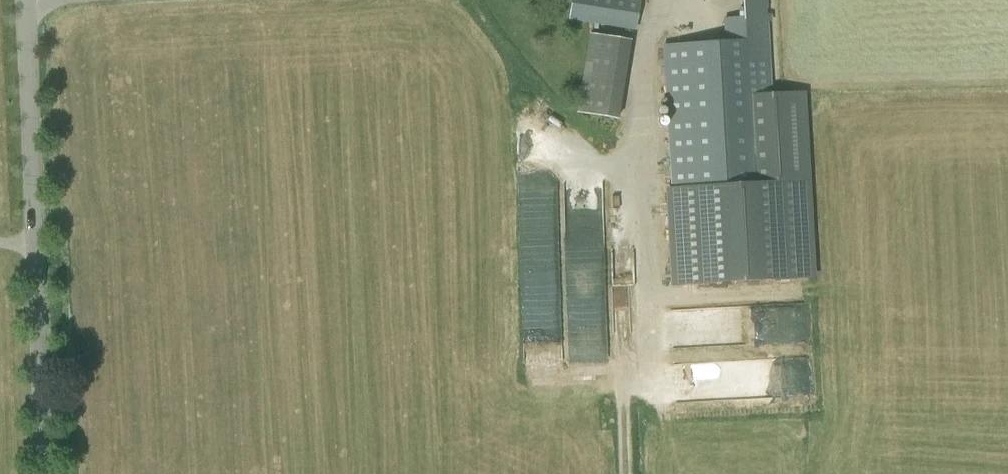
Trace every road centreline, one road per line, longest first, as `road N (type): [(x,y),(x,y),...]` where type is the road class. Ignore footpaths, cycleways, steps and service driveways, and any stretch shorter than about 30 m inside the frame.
road 1 (unclassified): [(51,473),(31,0)]

